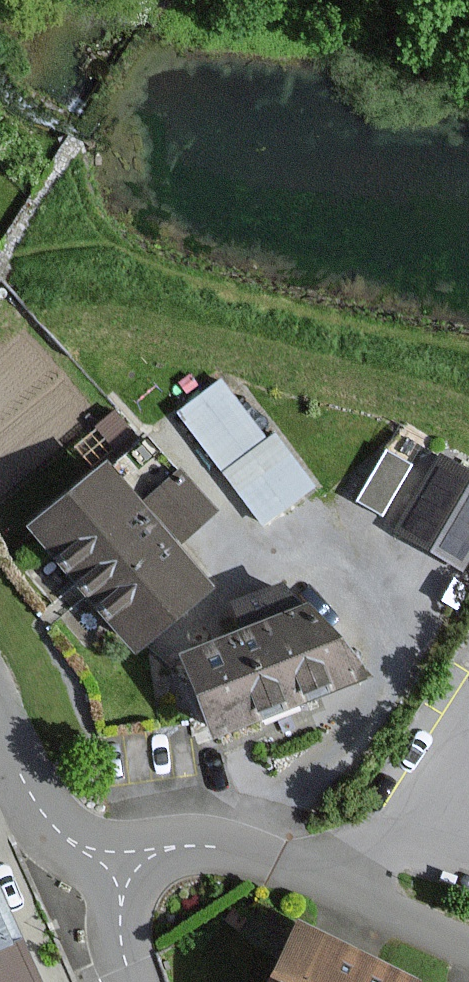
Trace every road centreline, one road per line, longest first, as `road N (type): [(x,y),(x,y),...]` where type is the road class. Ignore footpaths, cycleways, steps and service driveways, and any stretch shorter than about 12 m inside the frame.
road 1 (residential): [(120,854),(164,846),(259,854),(468,946)]
road 2 (residential): [(0,725),(47,816),(74,844),(120,854)]
road 3 (residential): [(120,854),(120,922),(134,981)]

